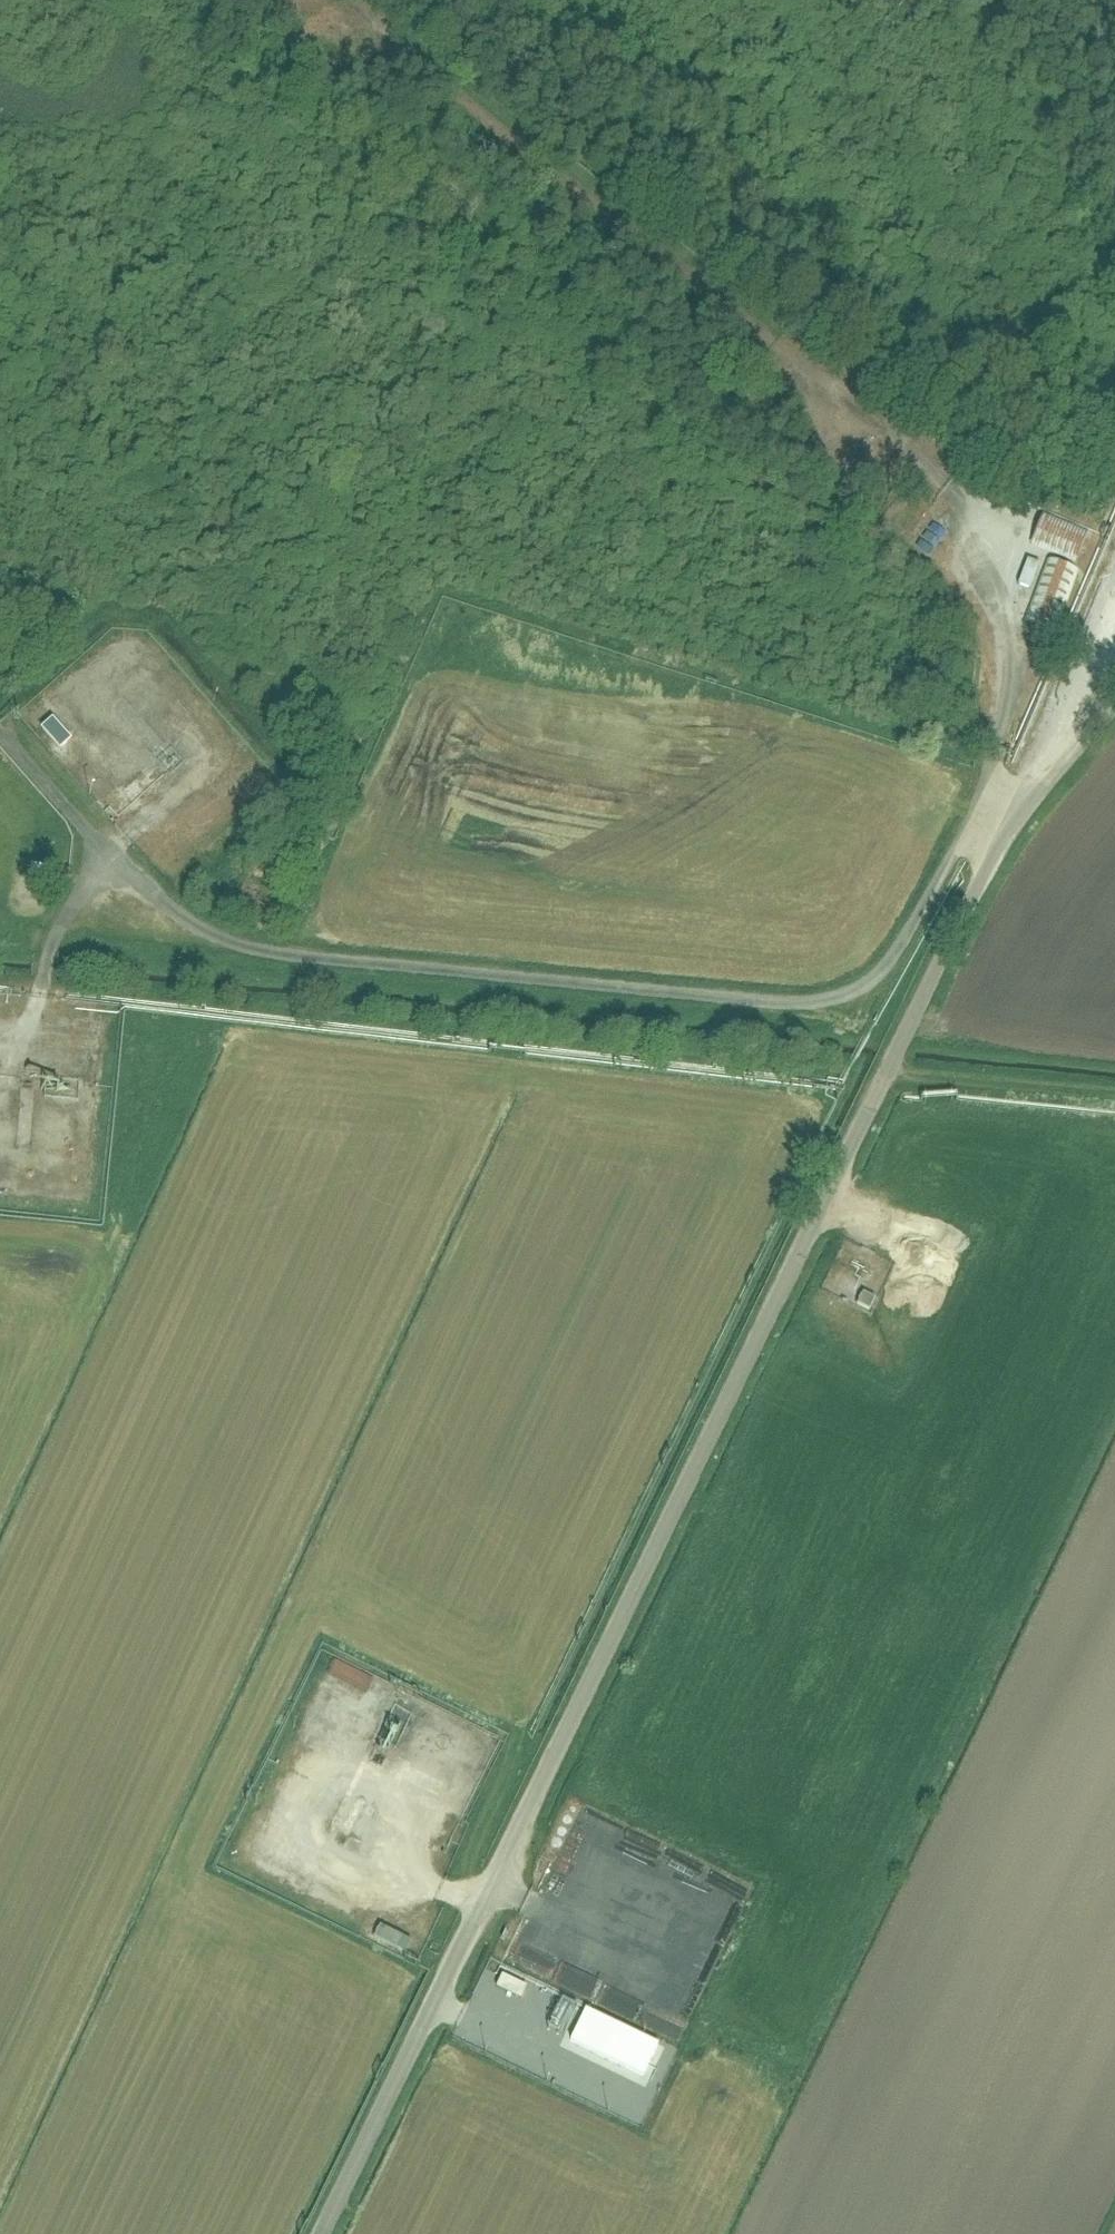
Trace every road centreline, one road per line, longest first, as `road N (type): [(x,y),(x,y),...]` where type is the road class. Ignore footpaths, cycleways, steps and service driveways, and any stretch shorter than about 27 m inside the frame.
road 1 (unclassified): [(1114,717),(1000,853),(324,2233)]
road 2 (track): [(1000,853),(967,835),(882,975),(849,997),(806,1006),(295,959),(224,942),(181,919),(115,863),(0,735)]
road 3 (track): [(339,0),(866,422),(984,546),(1003,626),(998,750),(994,793),(967,835)]
road 4 (track): [(1114,1095),(891,1074)]
road 5 (track): [(115,863),(58,934),(38,1000)]

